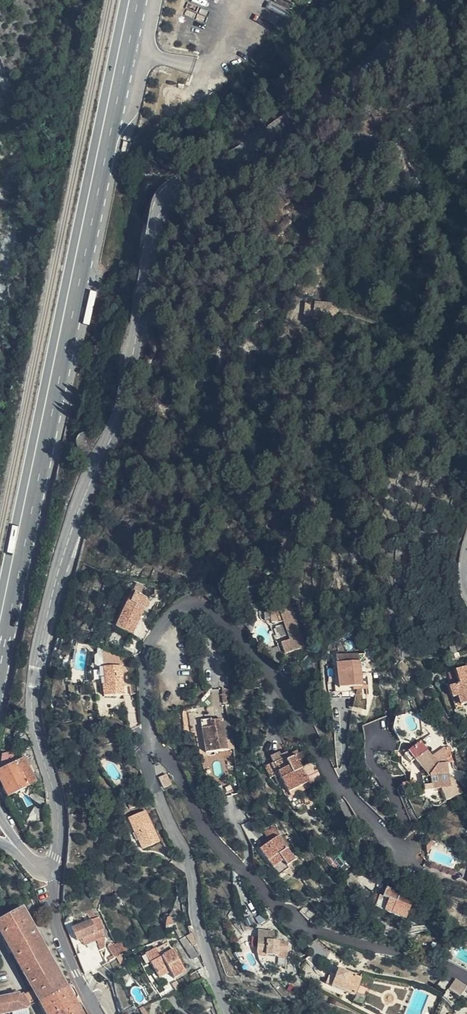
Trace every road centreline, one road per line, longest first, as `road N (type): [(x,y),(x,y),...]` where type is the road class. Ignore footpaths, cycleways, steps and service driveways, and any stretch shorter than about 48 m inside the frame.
road 1 (tertiary): [(432,0),(279,131),(176,180),(162,200),(118,427),(59,575),(36,673),(37,735),(59,807),(49,870)]
road 2 (primary): [(133,0),(0,642)]
road 3 (residential): [(148,743),(149,652),(182,606),(205,604),(299,709),(336,786),(416,861)]
road 4 (residential): [(148,743),(168,758),(219,851),(296,922),(466,978)]
road 5 (residential): [(225,1013),(185,848),(148,775),(148,743)]
road 6 (unclassified): [(88,996),(53,908),(49,870)]

